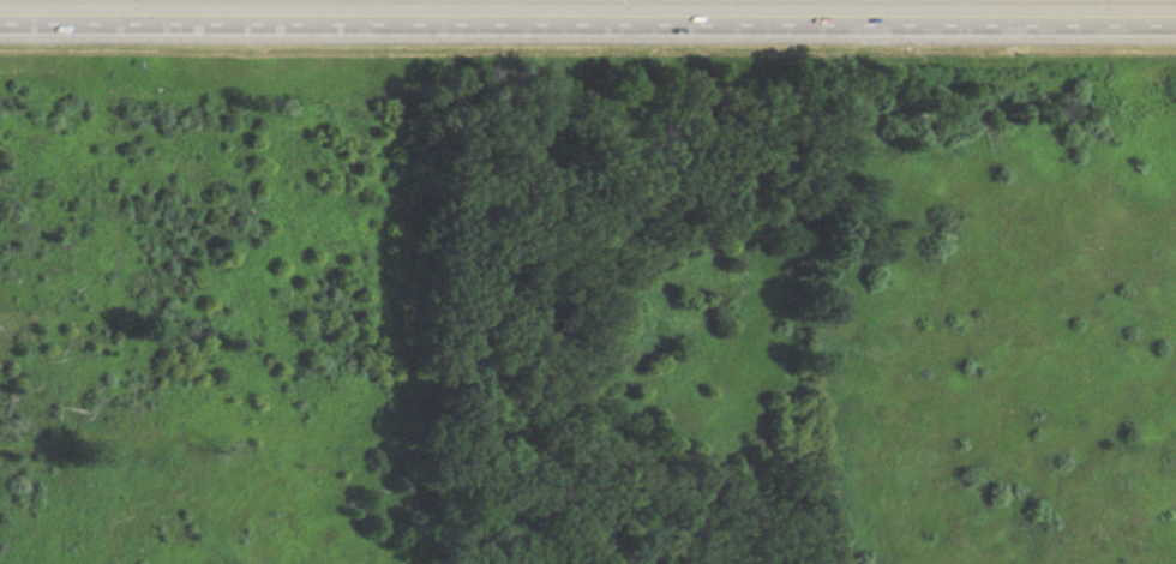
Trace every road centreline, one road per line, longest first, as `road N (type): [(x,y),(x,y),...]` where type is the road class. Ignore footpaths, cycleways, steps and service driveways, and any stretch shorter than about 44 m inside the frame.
road 1 (motorway): [(0,25),(1175,27)]

